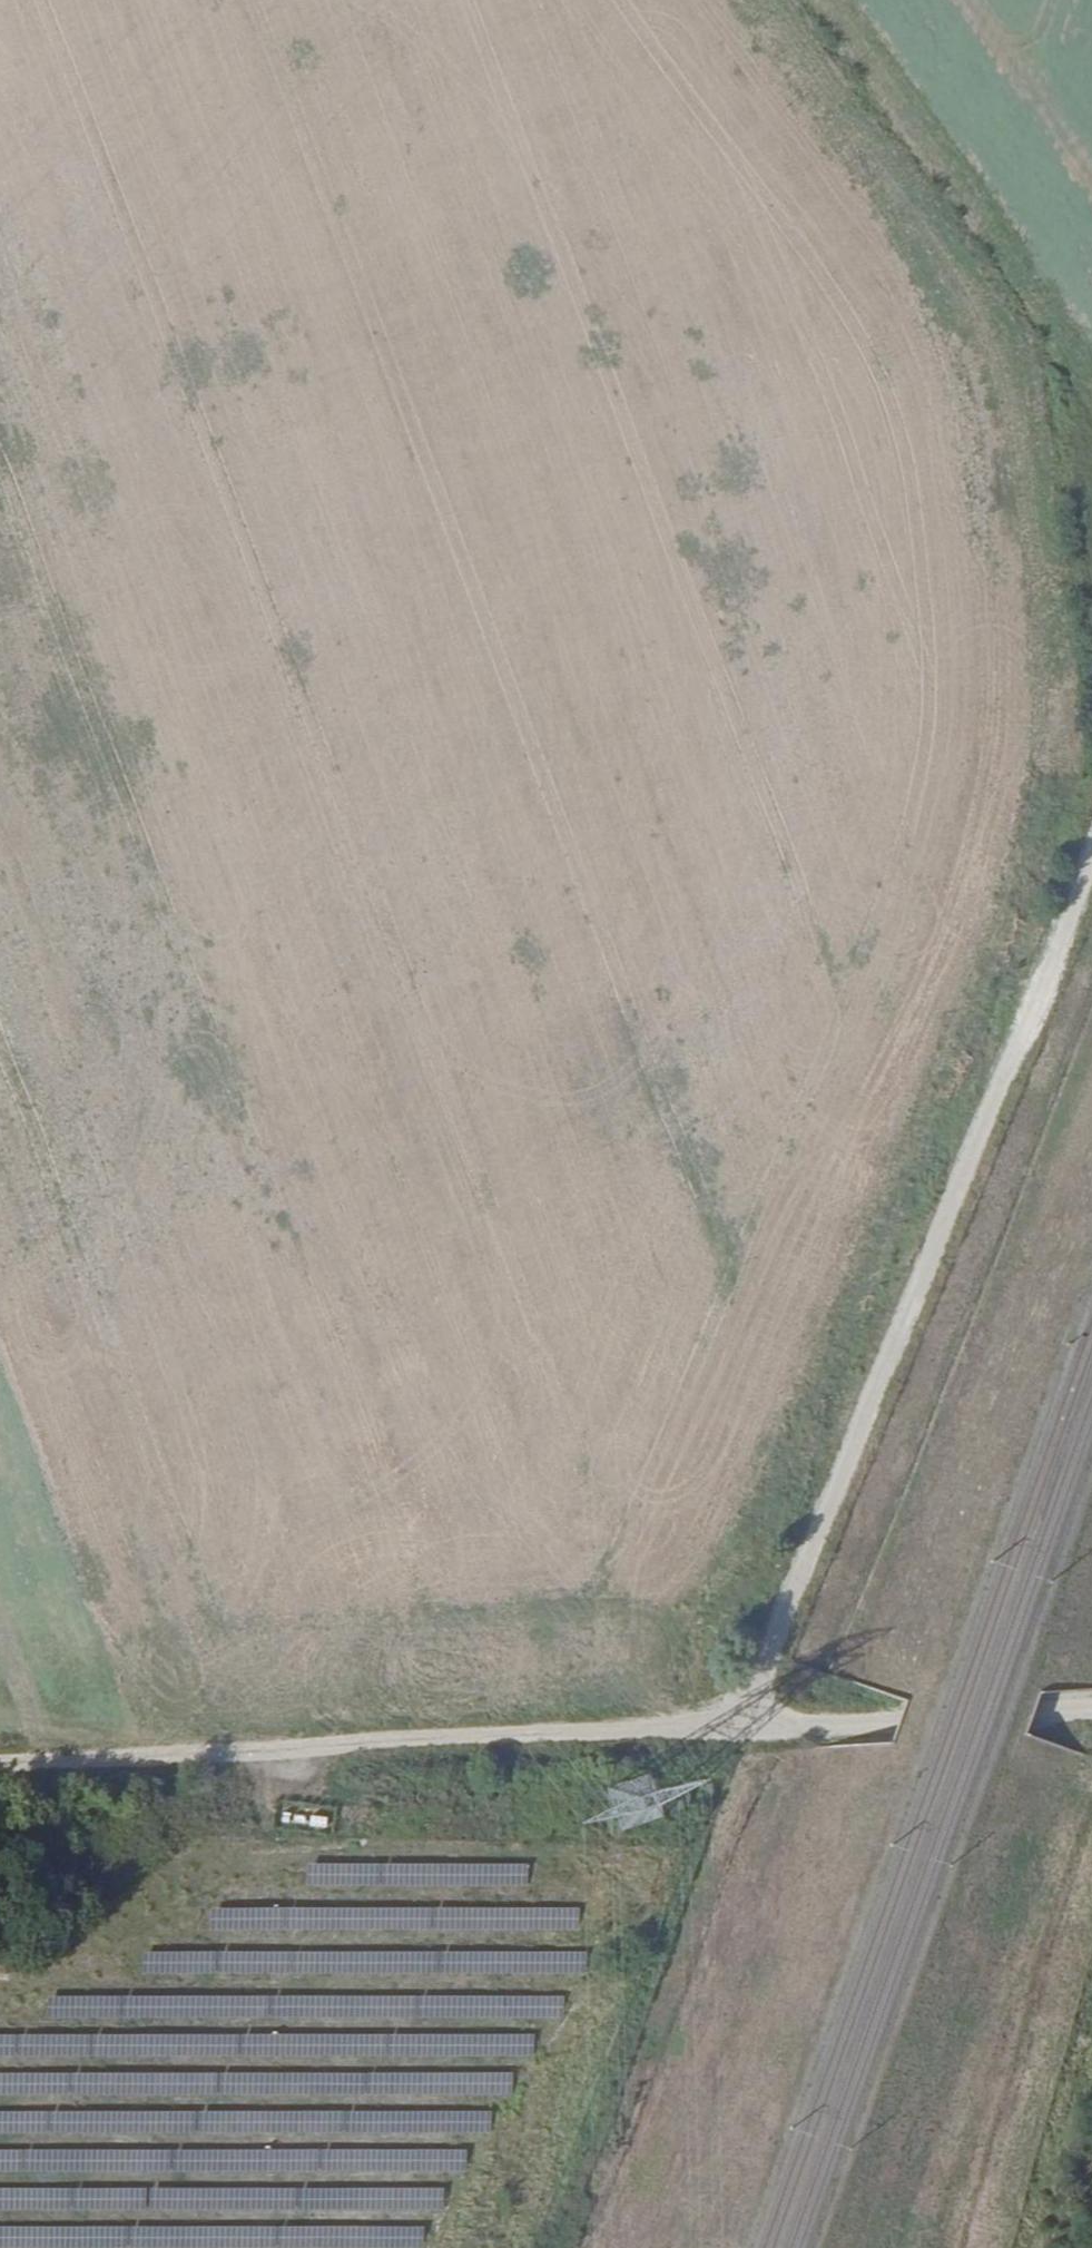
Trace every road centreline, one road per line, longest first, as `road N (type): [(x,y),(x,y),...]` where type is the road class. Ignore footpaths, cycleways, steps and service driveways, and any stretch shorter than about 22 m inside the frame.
road 1 (track): [(734,1729),(1091,841)]
road 2 (track): [(734,1729),(0,1762)]
road 3 (track): [(1091,1709),(734,1729)]

